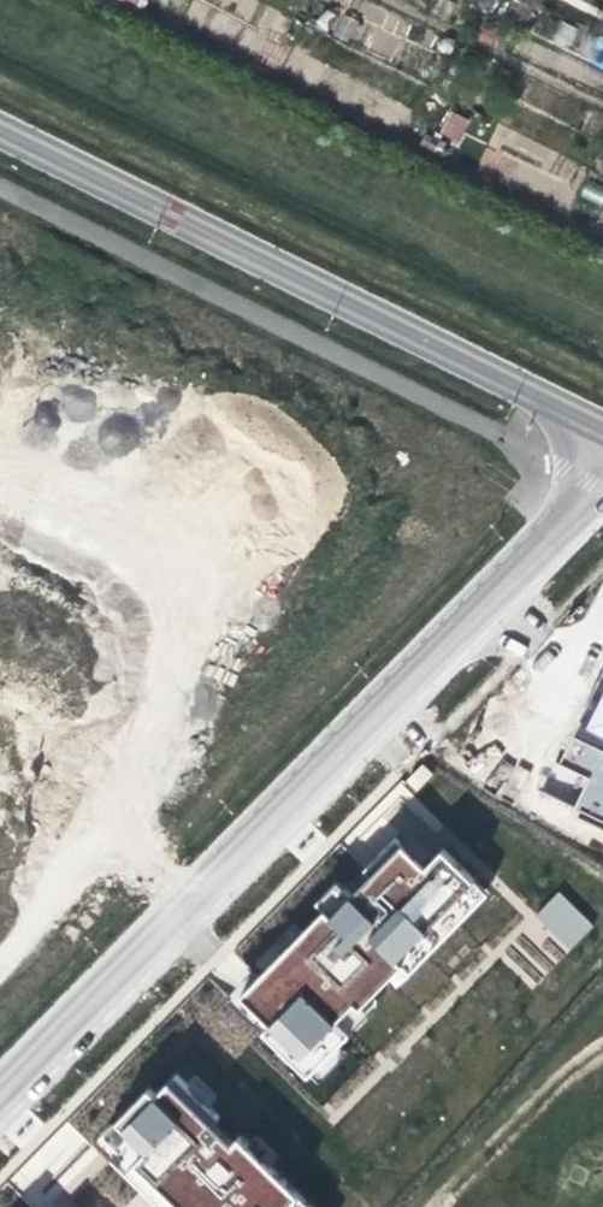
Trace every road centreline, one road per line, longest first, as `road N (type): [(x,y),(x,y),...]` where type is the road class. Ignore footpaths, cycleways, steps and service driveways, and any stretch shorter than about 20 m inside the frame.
road 1 (residential): [(0,1102),(494,602)]
road 2 (tertiary): [(0,130),(602,429)]
road 3 (residential): [(494,602),(602,490)]
road 4 (residential): [(494,602),(558,649),(588,630),(602,594)]

